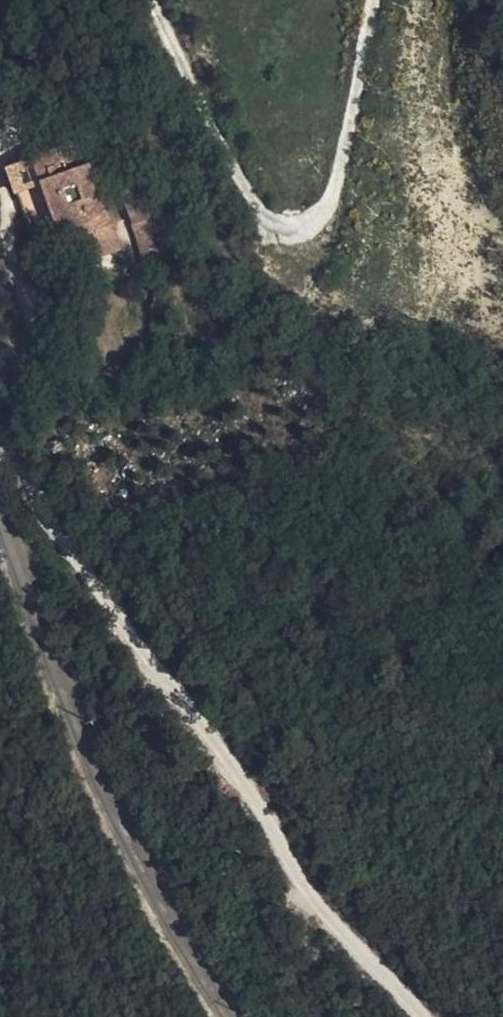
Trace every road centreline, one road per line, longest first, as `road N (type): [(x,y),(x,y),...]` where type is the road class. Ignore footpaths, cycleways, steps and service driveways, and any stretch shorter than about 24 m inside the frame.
road 1 (track): [(0,445),(131,613),(306,892),(415,1016)]
road 2 (residential): [(228,1016),(169,927),(93,761),(0,510)]
road 3 (track): [(151,0),(246,206),(296,230),(316,223),(331,198),(377,0)]

